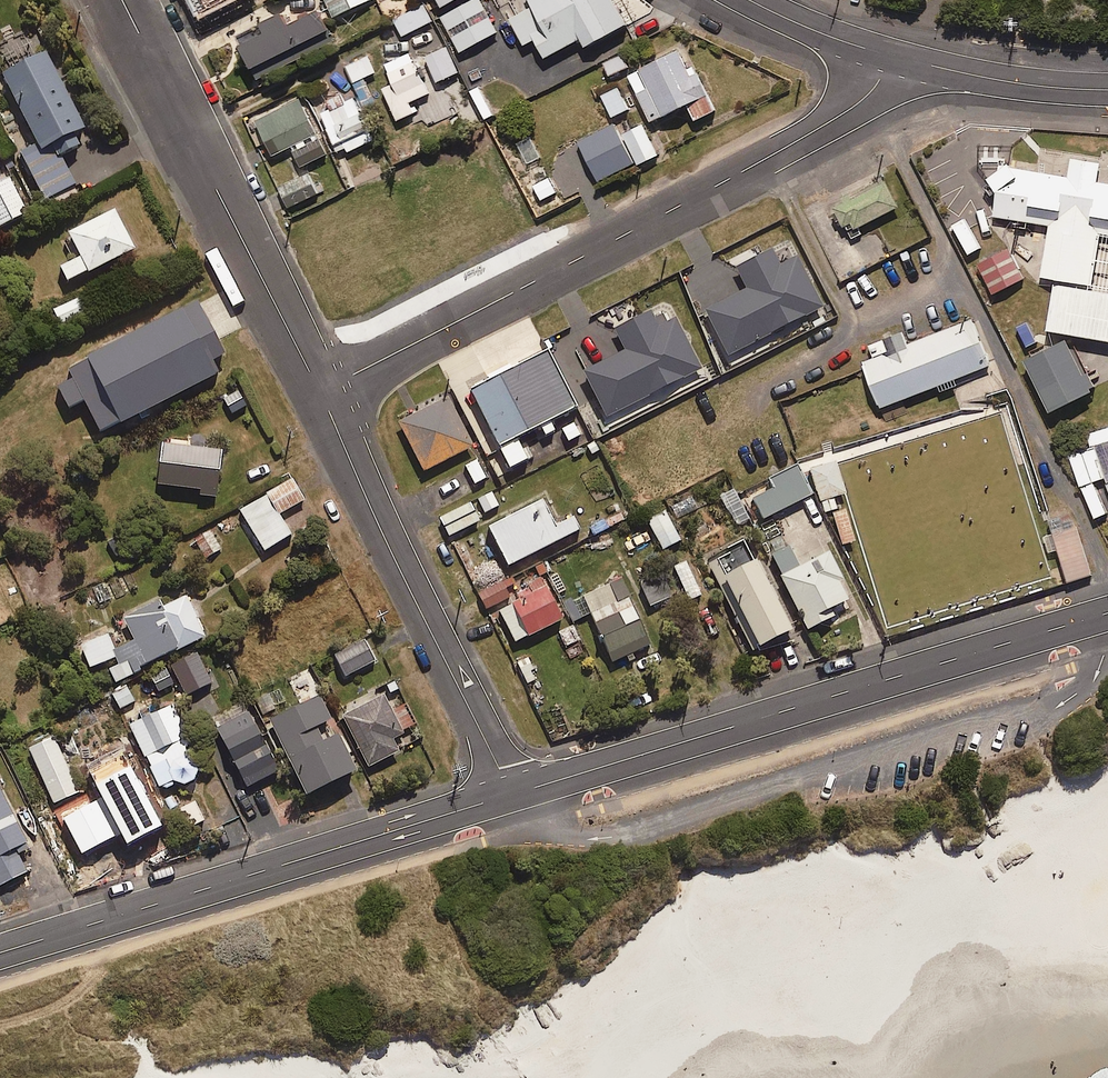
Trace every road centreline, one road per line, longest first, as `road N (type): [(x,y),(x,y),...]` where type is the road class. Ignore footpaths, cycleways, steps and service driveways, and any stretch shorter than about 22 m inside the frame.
road 1 (residential): [(320,392),(751,168),(867,95),(888,56)]
road 2 (secondary): [(508,795),(1107,614)]
road 3 (secondary): [(0,952),(508,795)]
road 4 (residential): [(508,795),(320,392)]
road 5 (residential): [(320,392),(123,0)]
road 6 (residential): [(1107,90),(999,80),(888,56)]
road 7 (residential): [(888,56),(751,0)]

